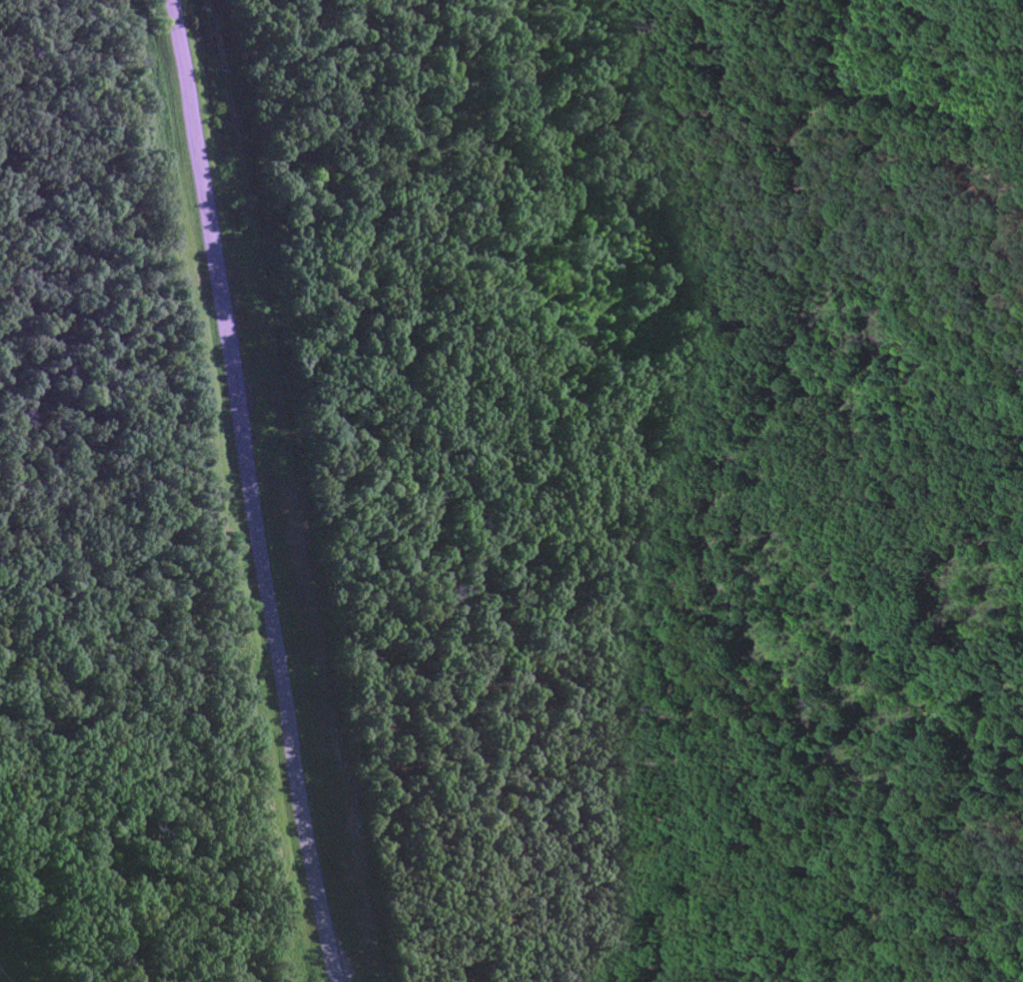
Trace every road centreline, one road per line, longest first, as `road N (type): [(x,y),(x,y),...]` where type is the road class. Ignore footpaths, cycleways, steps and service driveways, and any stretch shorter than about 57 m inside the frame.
road 1 (secondary): [(336,981),(170,0)]

